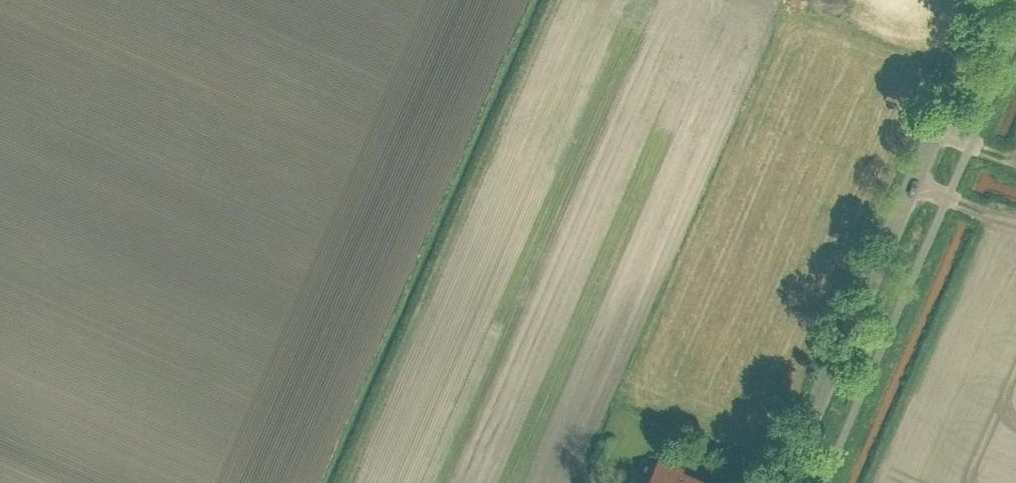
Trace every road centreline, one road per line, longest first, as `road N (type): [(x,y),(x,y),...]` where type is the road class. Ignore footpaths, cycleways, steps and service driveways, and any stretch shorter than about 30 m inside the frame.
road 1 (tertiary): [(990,0),(781,482)]

